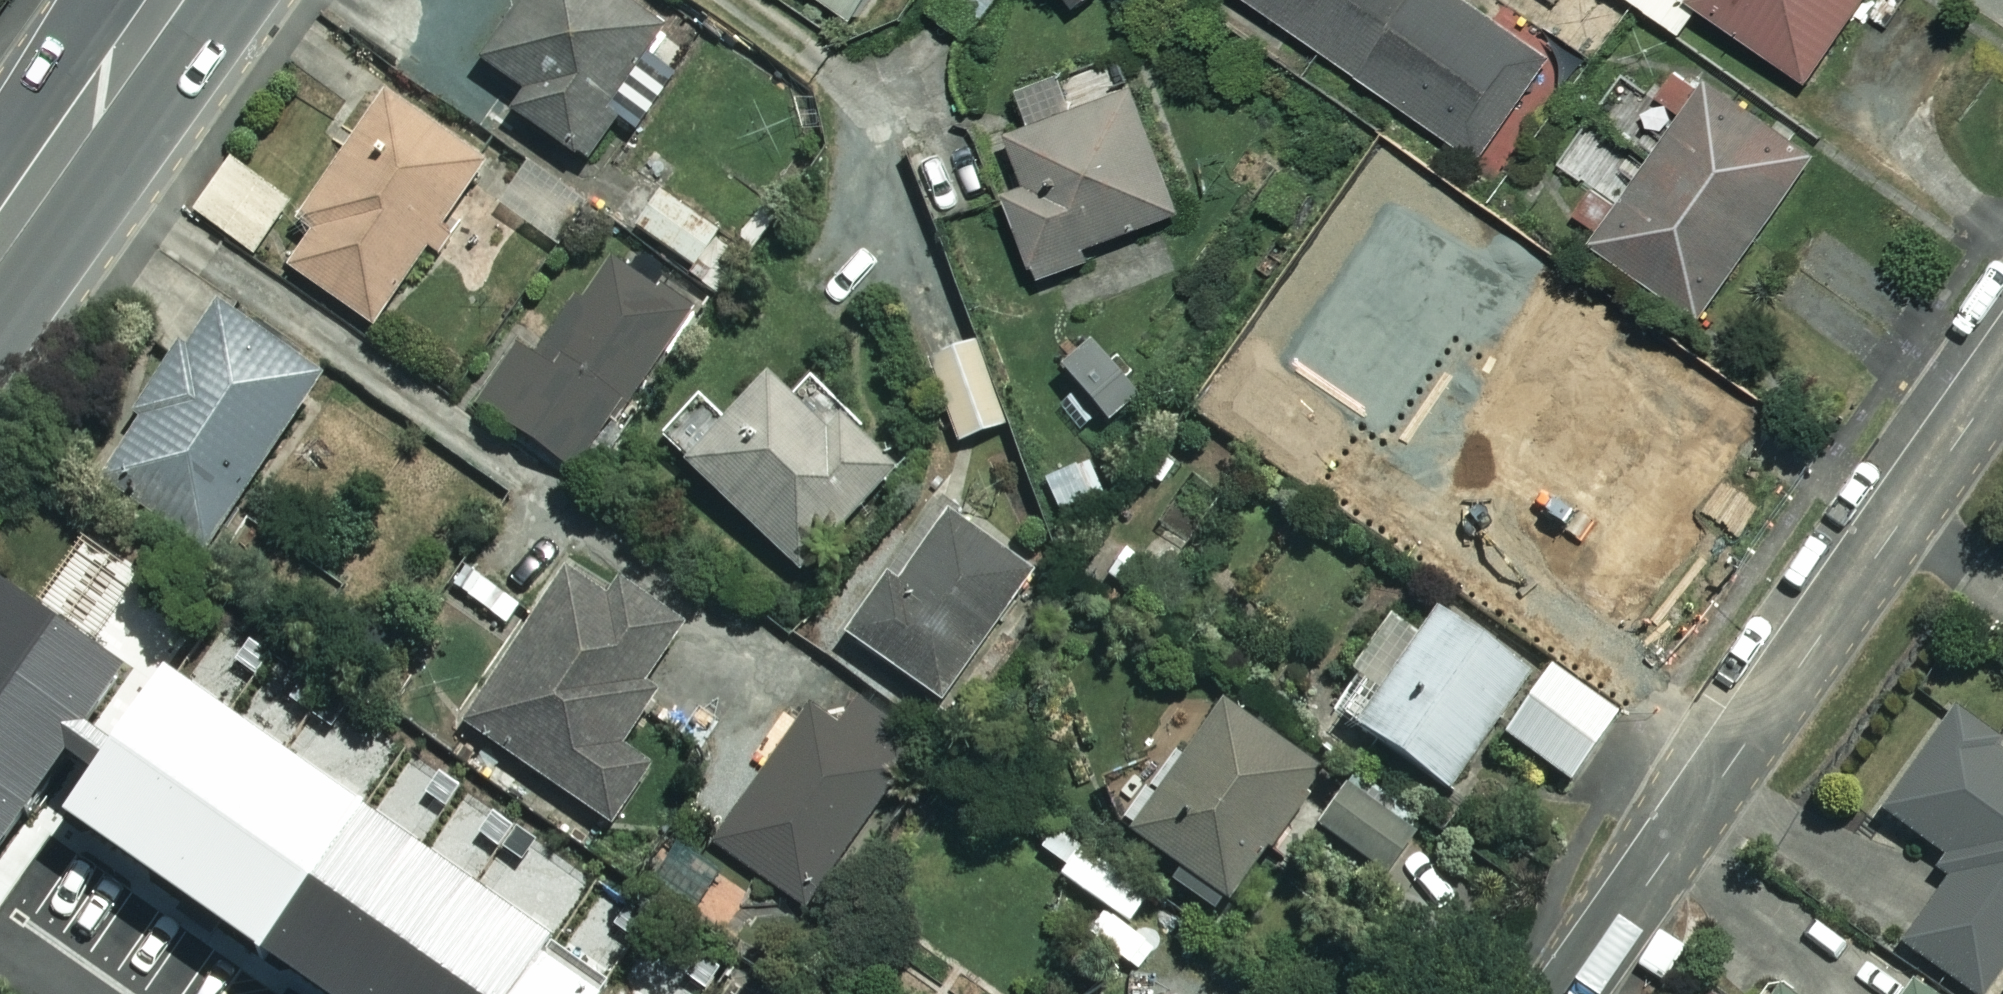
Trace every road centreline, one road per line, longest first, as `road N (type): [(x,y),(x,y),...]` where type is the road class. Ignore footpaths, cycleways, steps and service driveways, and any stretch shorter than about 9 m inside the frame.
road 1 (residential): [(1559,993),(2002,363)]
road 2 (secondary): [(164,0),(0,236)]

